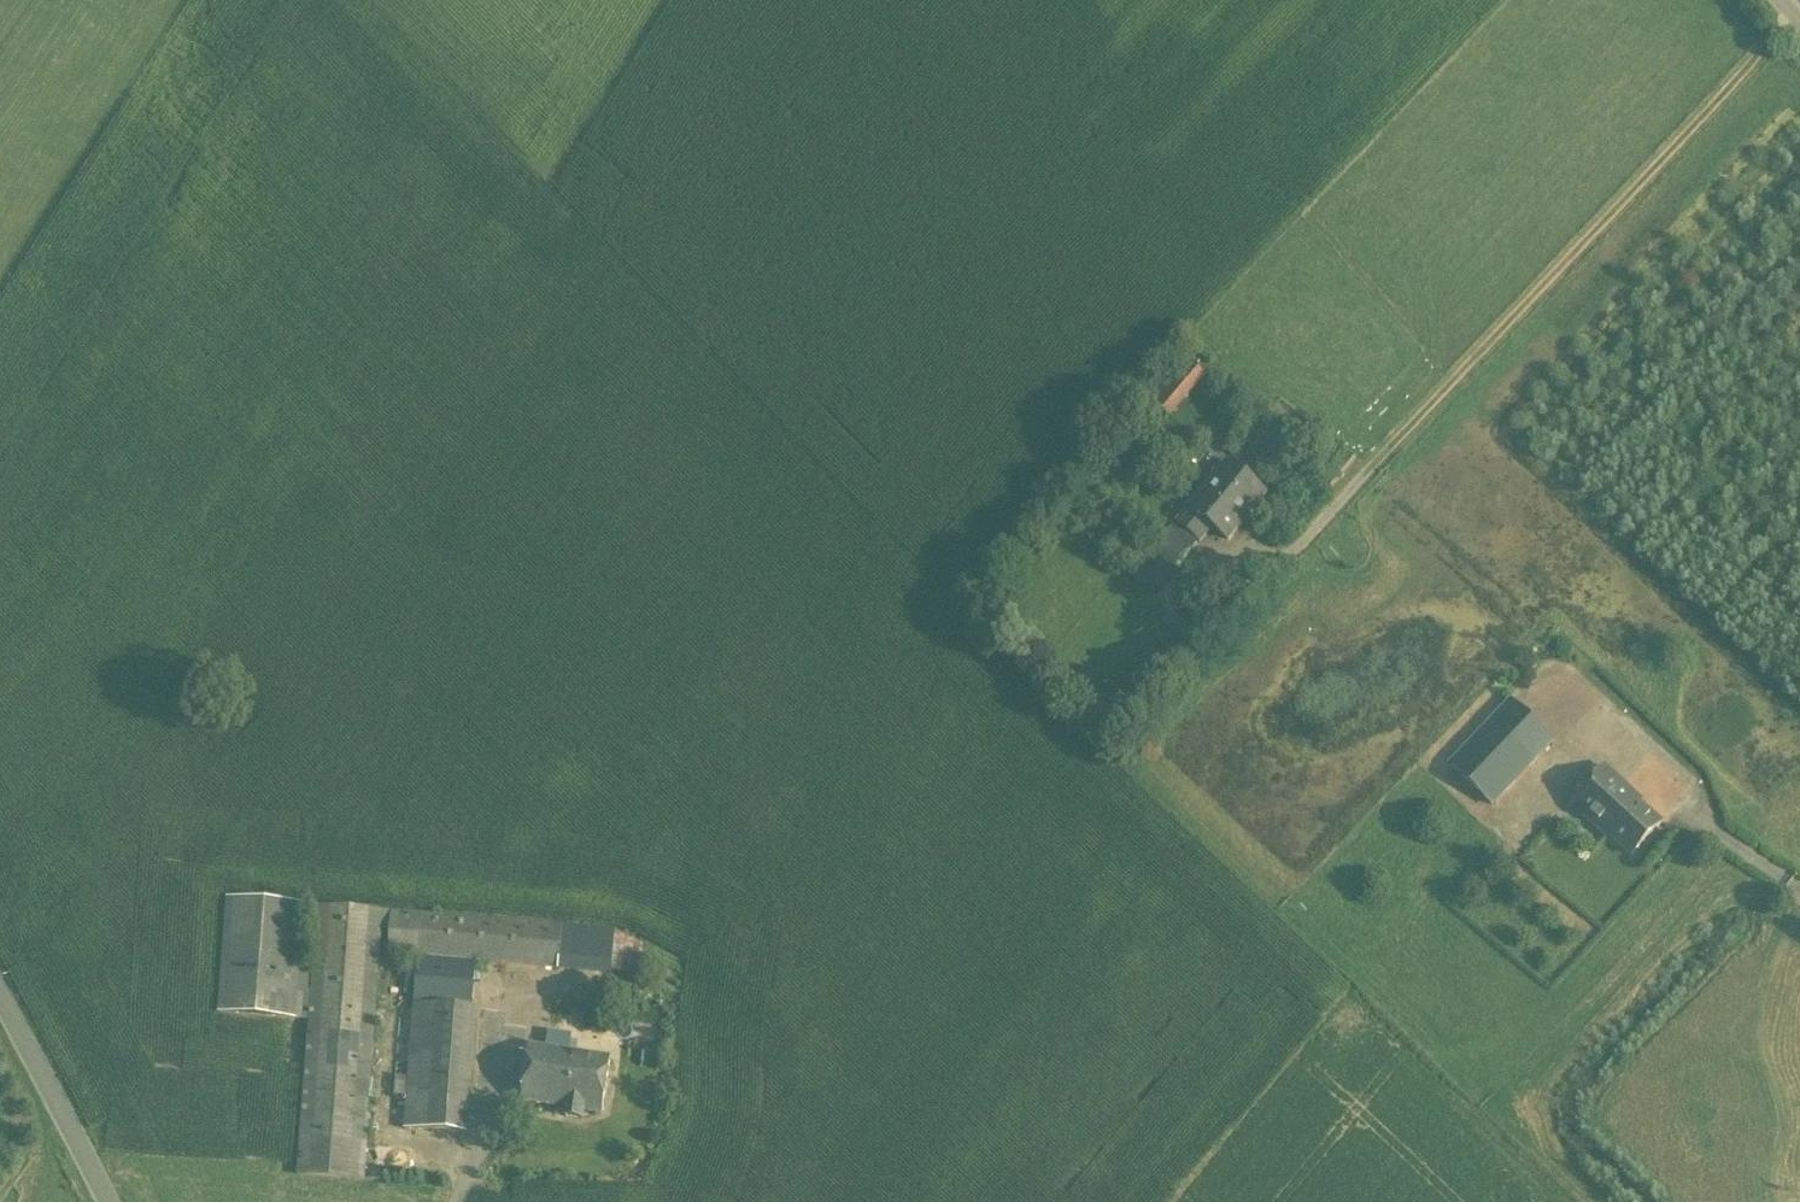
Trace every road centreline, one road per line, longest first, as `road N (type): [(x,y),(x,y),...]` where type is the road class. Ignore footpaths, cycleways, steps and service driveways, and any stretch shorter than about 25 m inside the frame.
road 1 (unclassified): [(109,1201),(0,993)]

